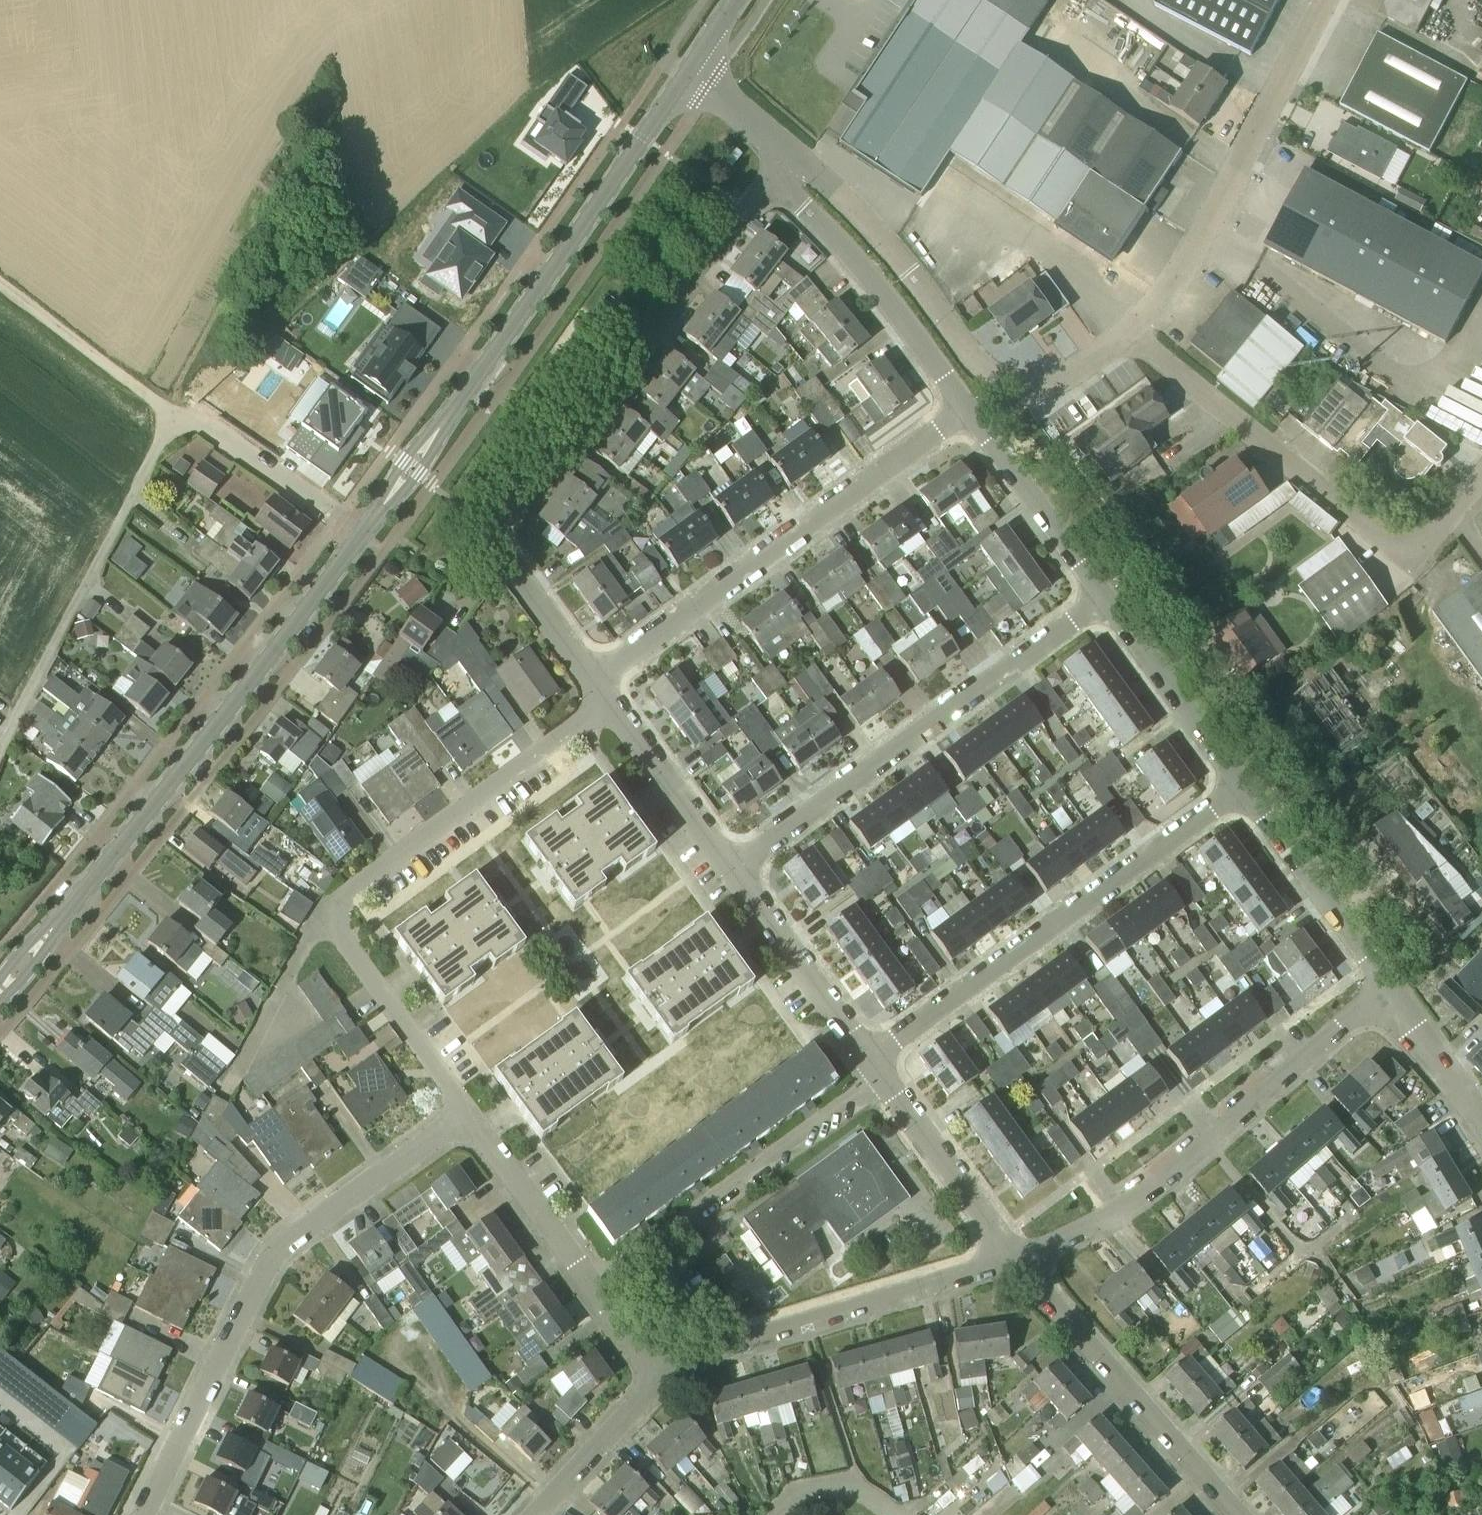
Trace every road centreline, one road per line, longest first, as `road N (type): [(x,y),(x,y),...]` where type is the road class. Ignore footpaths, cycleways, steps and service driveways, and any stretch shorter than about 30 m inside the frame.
road 1 (residential): [(605,695),(498,550),(501,505),(776,180)]
road 2 (tertiary): [(0,993),(391,495)]
road 3 (residential): [(468,1115),(359,964),(341,927),(346,893),(576,726),(605,695)]
road 4 (residential): [(144,1514),(270,1262),(468,1115)]
road 5 (residential): [(605,695),(683,617),(971,416)]
road 6 (residential): [(1020,1259),(1112,1215),(1173,1175),(1388,986)]
road 7 (unclassified): [(1123,337),(1387,539),(1412,539),(1437,526),(1481,471)]
road 8 (residential): [(869,1059),(1240,795)]
road 9 (residential): [(733,872),(1099,608)]
road 10 (tertiary): [(430,438),(686,71)]
road 11 (unclassified): [(1123,337),(1048,382),(1015,387),(987,378),(909,270),(796,154)]
road 12 (track): [(342,518),(171,413),(0,281)]
road 13 (unclassified): [(1325,0),(1177,276),(1123,337)]
road 14 (residential): [(660,1379),(696,1355),(1020,1259)]
road 15 (unclassified): [(171,413),(0,744)]
road 16 (residential): [(880,1075),(595,1285)]
road 17 (residential): [(1242,1514),(1020,1259)]
road 18 (residential): [(971,416),(885,296),(776,180)]
road 19 (residential): [(1388,986),(1240,795)]
road 20 (residential): [(1240,795),(1099,608)]
road 21 (residential): [(869,1059),(733,872)]
road 22 (residential): [(1020,1259),(880,1075)]
road 23 (residential): [(1099,608),(971,416)]
road 24 (residential): [(733,872),(605,695)]
road 25 (residential): [(595,1285),(468,1115)]
road 26 (residential): [(534,1514),(660,1379)]
road 27 (residential): [(1481,1123),(1388,986)]
road 28 (unclassified): [(796,154),(686,71)]

